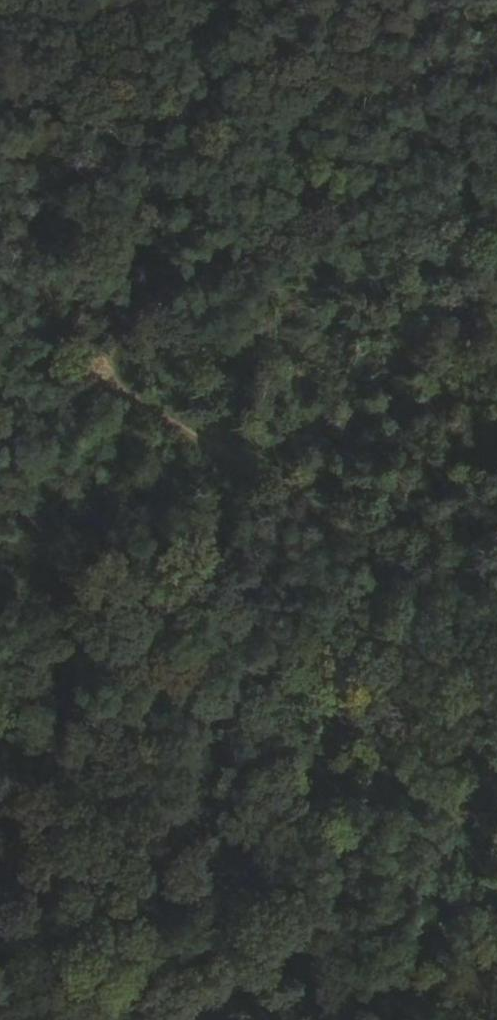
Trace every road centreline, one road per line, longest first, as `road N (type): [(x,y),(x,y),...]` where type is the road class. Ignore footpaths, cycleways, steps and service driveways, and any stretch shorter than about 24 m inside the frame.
road 1 (track): [(0,418),(367,150),(496,66)]
road 2 (track): [(0,430),(196,518),(380,648),(496,686)]
road 3 (track): [(0,746),(43,751),(297,942),(330,1019)]

